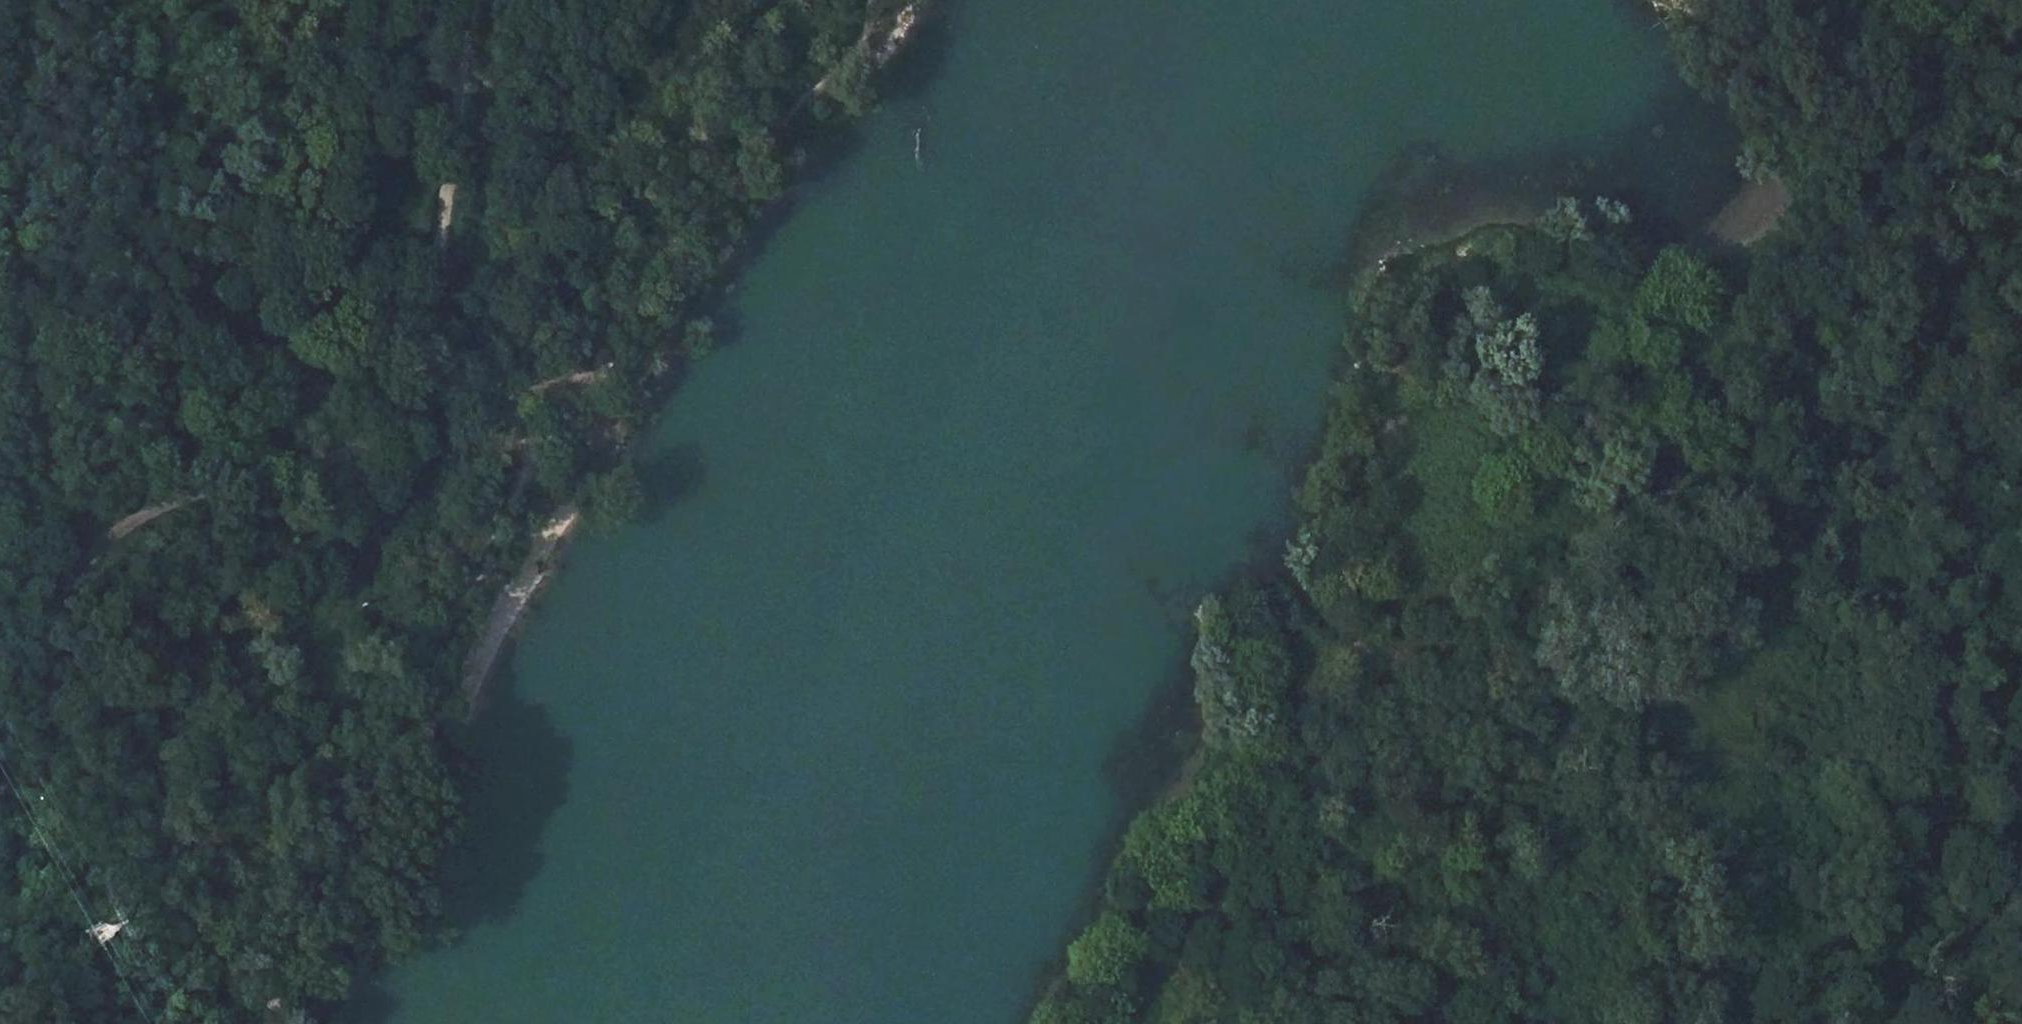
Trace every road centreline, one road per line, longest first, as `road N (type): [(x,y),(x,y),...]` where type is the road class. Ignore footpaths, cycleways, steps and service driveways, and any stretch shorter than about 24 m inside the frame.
road 1 (track): [(470,0),(432,340),(401,411),(325,456),(109,533),(69,591),(0,1015)]

